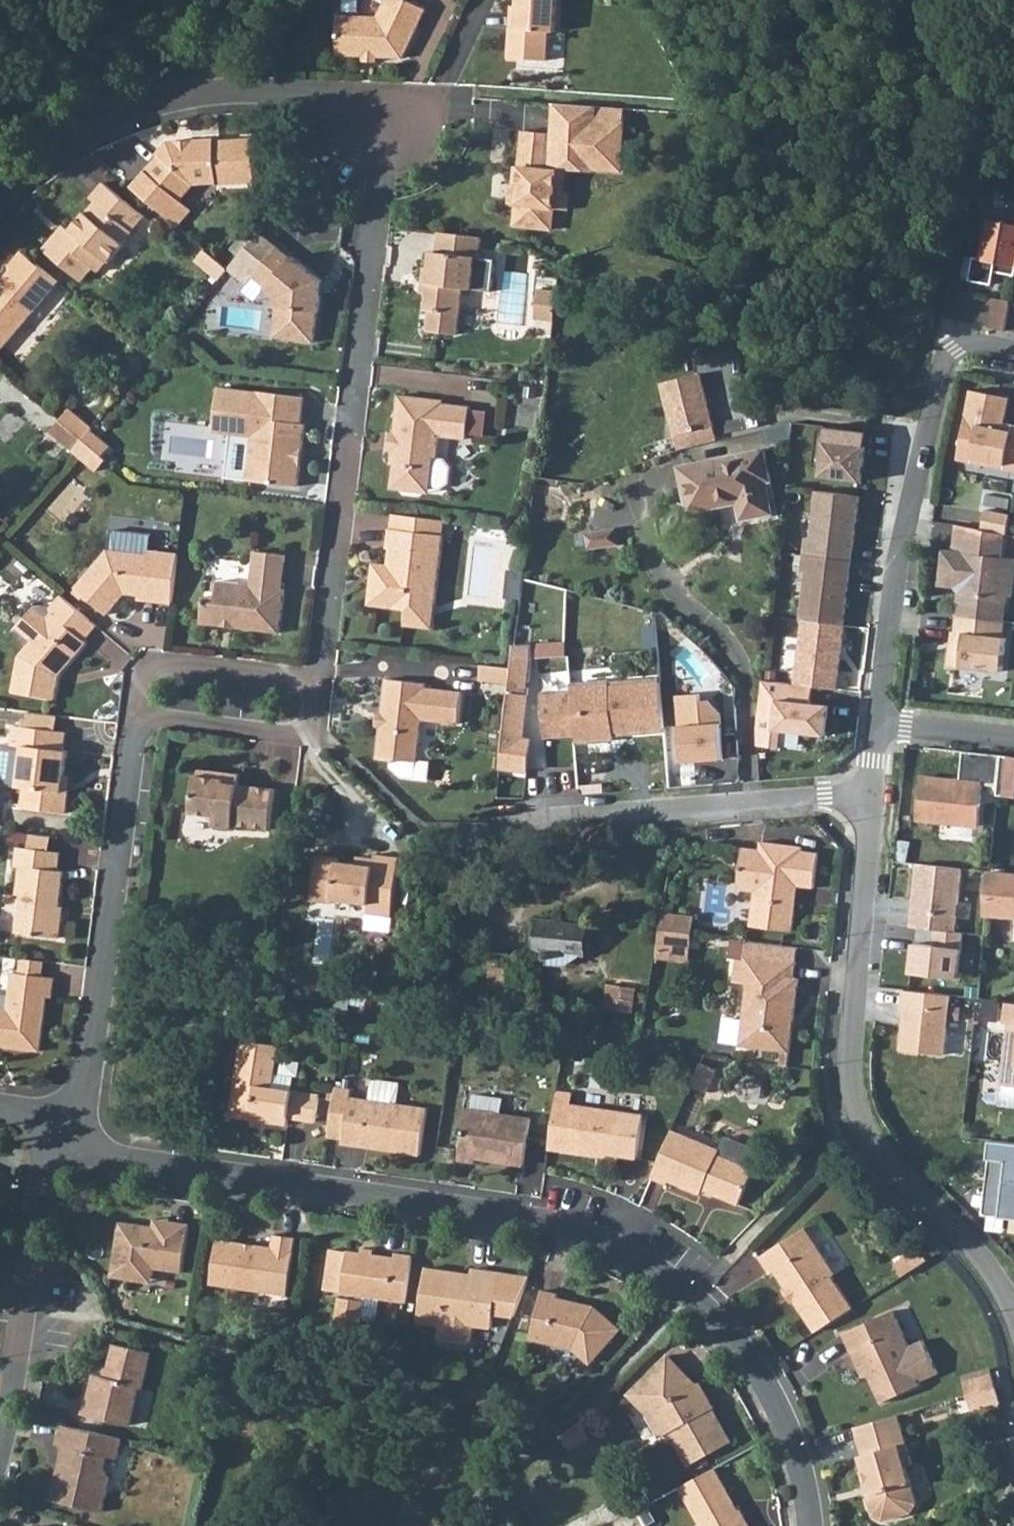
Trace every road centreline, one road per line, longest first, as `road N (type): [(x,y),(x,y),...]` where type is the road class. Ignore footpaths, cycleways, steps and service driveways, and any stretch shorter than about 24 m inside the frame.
road 1 (residential): [(317,683),(385,119),(330,95),(245,89),(174,97),(81,133),(0,189)]
road 2 (residential): [(810,1525),(791,1444),(762,1380),(716,1318),(628,1254),(536,1221),(125,1159),(66,1133)]
road 3 (residential): [(1013,1314),(988,1268),(870,1142),(854,1104),(849,1067),(869,798)]
road 4 (residential): [(66,1133),(104,956),(133,715)]
road 5 (residential): [(869,798),(587,816),(491,834)]
road 6 (residential): [(878,729),(901,546),(941,364)]
road 7 (residential): [(941,364),(959,200),(936,65)]
road 8 (residential): [(66,1133),(47,1181),(0,1419)]
road 9 (residential): [(133,715),(297,737),(312,725),(317,683)]
road 10 (residential): [(317,683),(153,666),(135,683),(133,715)]
road 11 (residential): [(1013,743),(878,729)]

